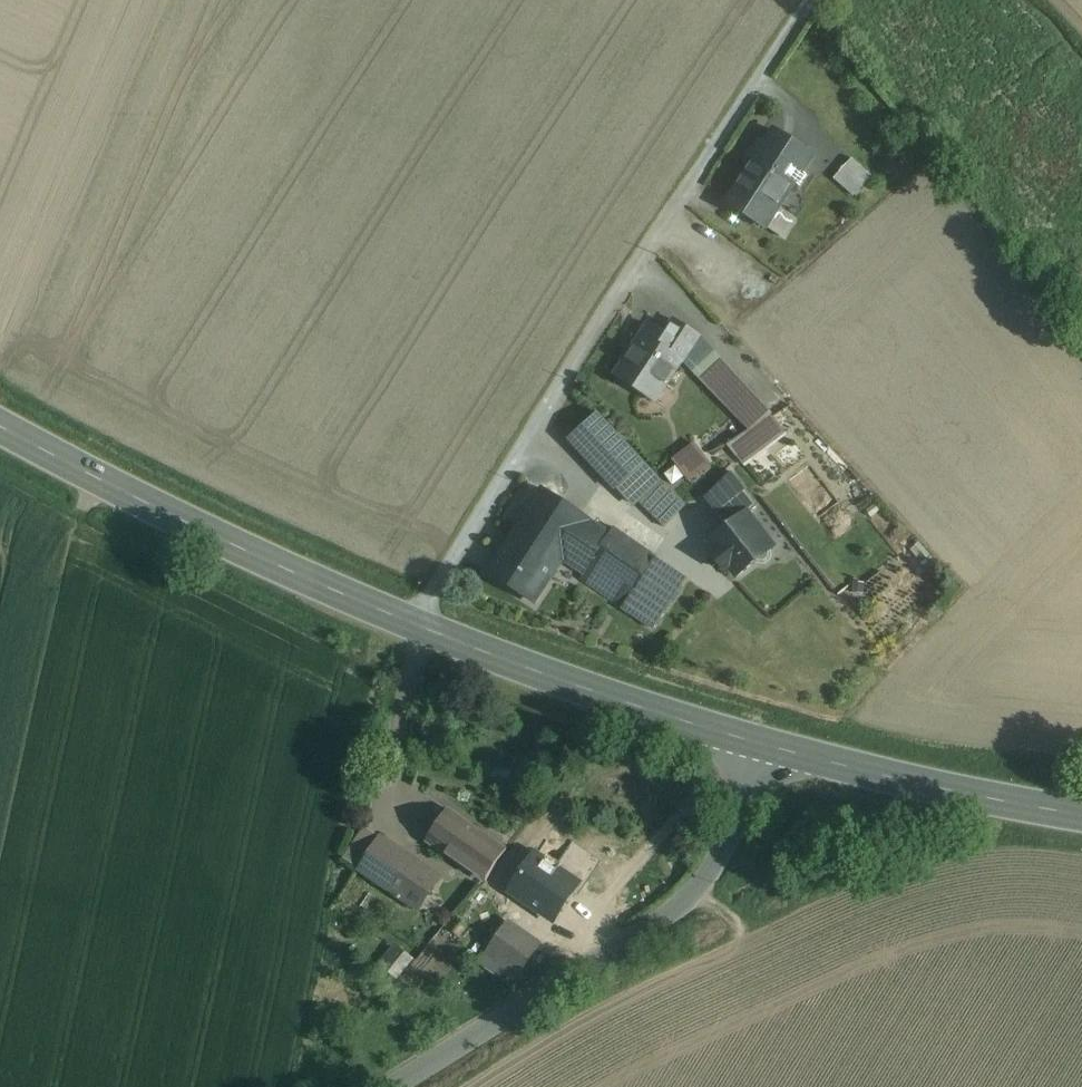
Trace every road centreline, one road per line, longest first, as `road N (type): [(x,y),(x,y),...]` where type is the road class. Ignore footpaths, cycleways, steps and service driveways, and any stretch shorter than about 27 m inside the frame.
road 1 (unclassified): [(408,621),(809,4)]
road 2 (unclassified): [(764,745),(732,832),(674,912),(403,1086)]
road 3 (secondary): [(408,621),(228,544),(0,428)]
road 4 (secondary): [(764,745),(561,682),(408,621)]
road 5 (secondary): [(1081,816),(764,745)]

